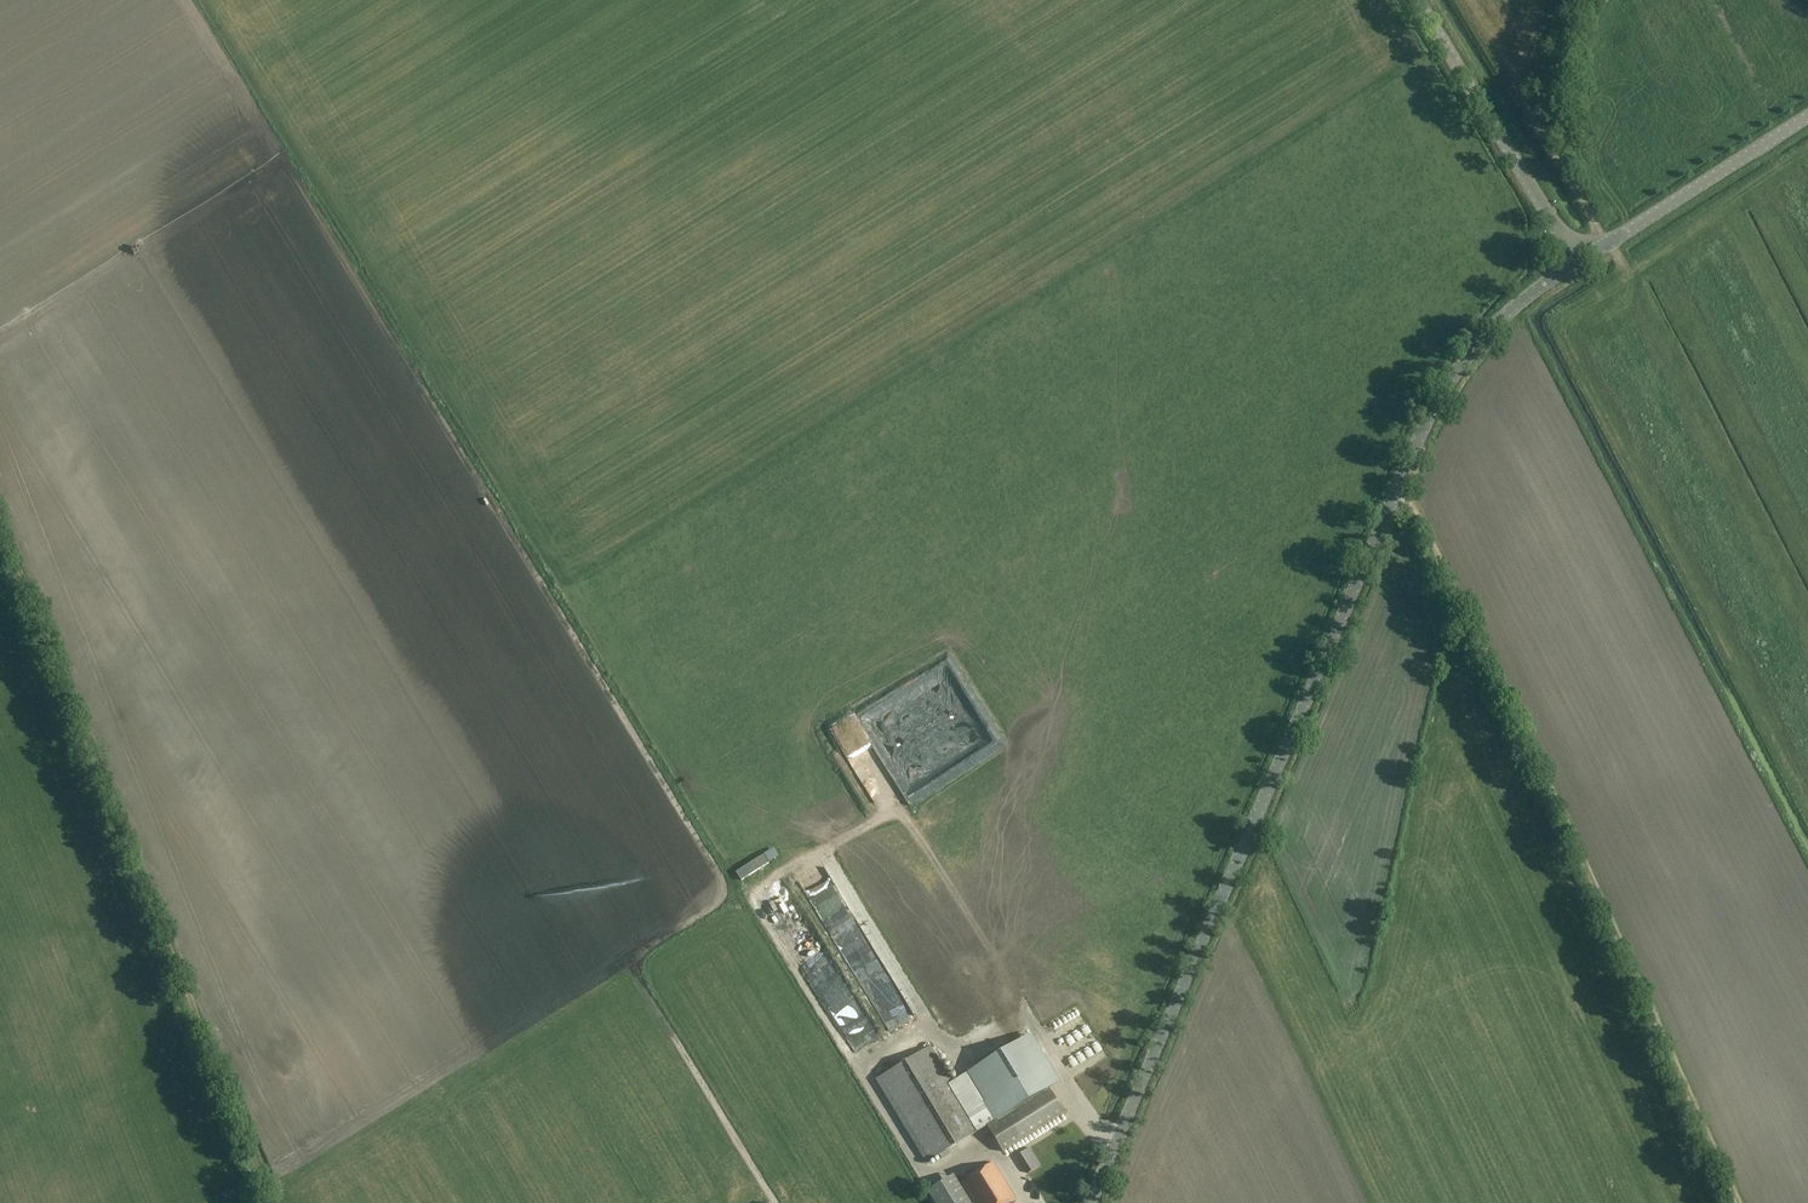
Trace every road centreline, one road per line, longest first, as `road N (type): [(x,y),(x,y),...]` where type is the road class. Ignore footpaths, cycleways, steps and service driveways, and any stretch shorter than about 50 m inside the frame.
road 1 (tertiary): [(1091,1202),(1439,397),(1492,328),(1578,261)]
road 2 (track): [(774,1202),(633,969),(636,959),(716,908),(723,883),(489,498)]
road 3 (track): [(0,538),(266,1202)]
road 4 (tertiary): [(1578,261),(1418,0)]
road 5 (tertiary): [(1578,261),(1807,118)]
road 6 (track): [(1607,244),(1547,145),(1571,0)]

